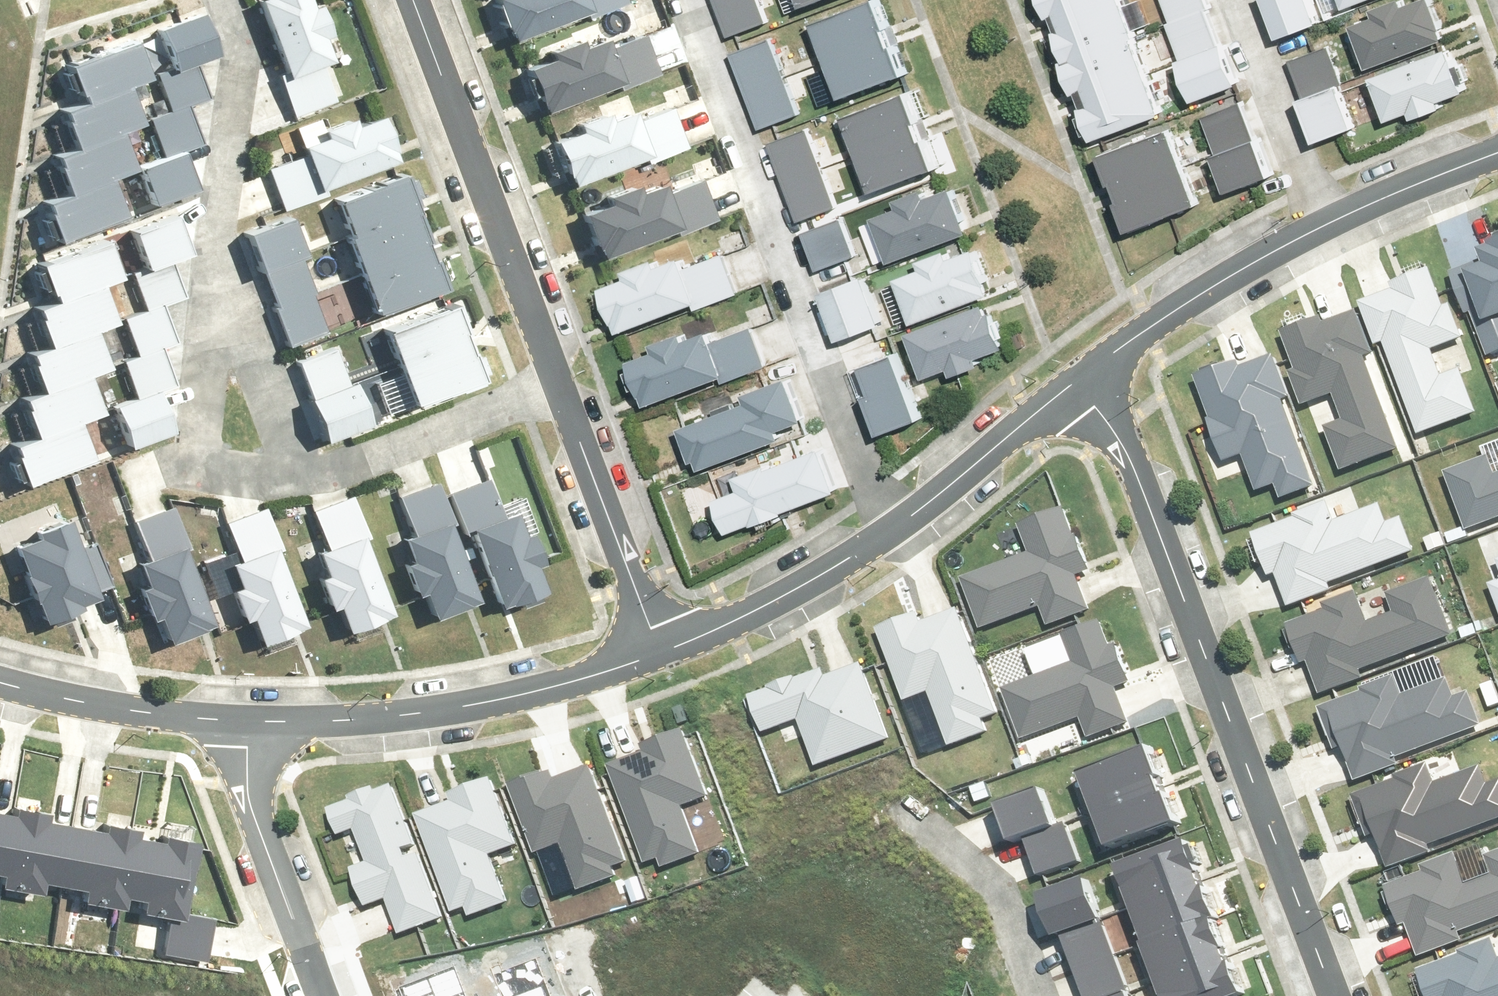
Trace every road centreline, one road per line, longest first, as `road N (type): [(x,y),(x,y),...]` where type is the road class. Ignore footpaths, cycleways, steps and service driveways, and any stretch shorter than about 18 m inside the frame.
road 1 (residential): [(1082,383),(1116,435),(1338,995)]
road 2 (residential): [(893,542),(683,0)]
road 3 (residential): [(242,727),(389,724),(522,702),(664,660)]
road 4 (residential): [(552,387),(415,0)]
road 5 (residential): [(664,660),(552,387)]
road 6 (residential): [(1082,383),(1238,279),(1326,232)]
road 7 (residential): [(223,265),(211,374),(215,461),(223,471),(262,475),(299,466)]
road 8 (residential): [(215,0),(232,57),(236,136),(223,265)]
road 9 (residential): [(299,466),(358,456),(552,387)]
road 10 (residential): [(664,660),(790,604),(893,542)]
road 11 (residential): [(1326,232),(1236,0)]
road 12 (residential): [(893,542),(1082,383)]
road 13 (residential): [(304,964),(243,778),(242,727)]
road 14 (residential): [(0,686),(109,712),(242,727)]
road 15 (residential): [(898,807),(998,888),(1039,995)]
road 16 (residential): [(299,466),(223,265)]
road 17 (residential): [(1326,232),(1497,160)]

